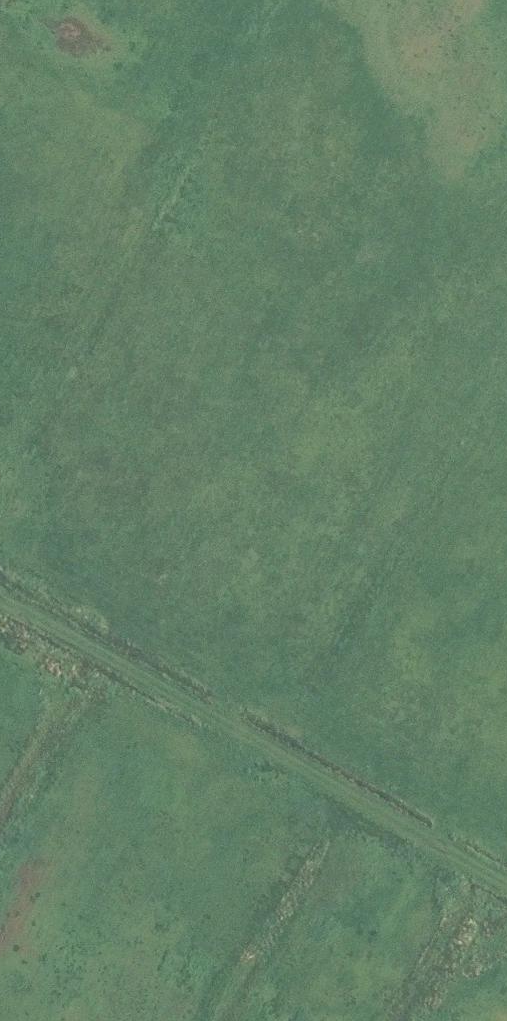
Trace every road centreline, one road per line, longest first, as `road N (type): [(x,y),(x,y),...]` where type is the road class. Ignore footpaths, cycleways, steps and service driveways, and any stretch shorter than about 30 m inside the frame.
road 1 (track): [(506,884),(0,592)]

